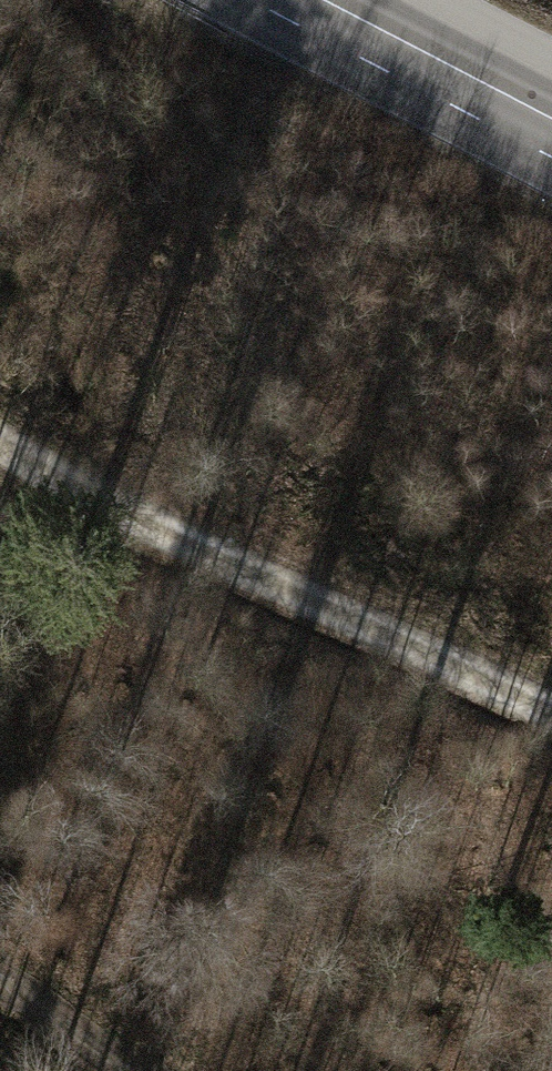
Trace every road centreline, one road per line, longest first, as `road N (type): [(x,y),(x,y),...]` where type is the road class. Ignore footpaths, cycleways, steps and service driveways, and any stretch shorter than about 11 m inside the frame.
road 1 (track): [(551,732),(0,441)]
road 2 (secondary): [(551,130),(303,0)]
road 3 (track): [(102,1070),(0,990)]

